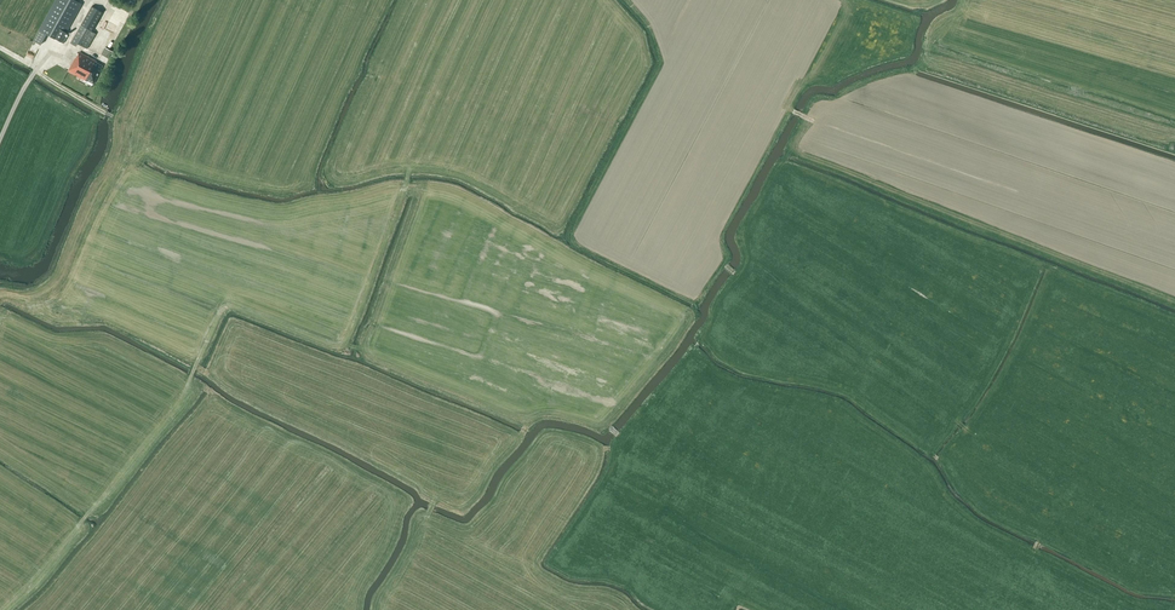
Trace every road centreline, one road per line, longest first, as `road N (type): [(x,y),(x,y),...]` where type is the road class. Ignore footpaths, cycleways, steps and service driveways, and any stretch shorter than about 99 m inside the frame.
road 1 (track): [(3,609),(178,404),(225,309),(358,348)]
road 2 (track): [(35,71),(153,136)]

